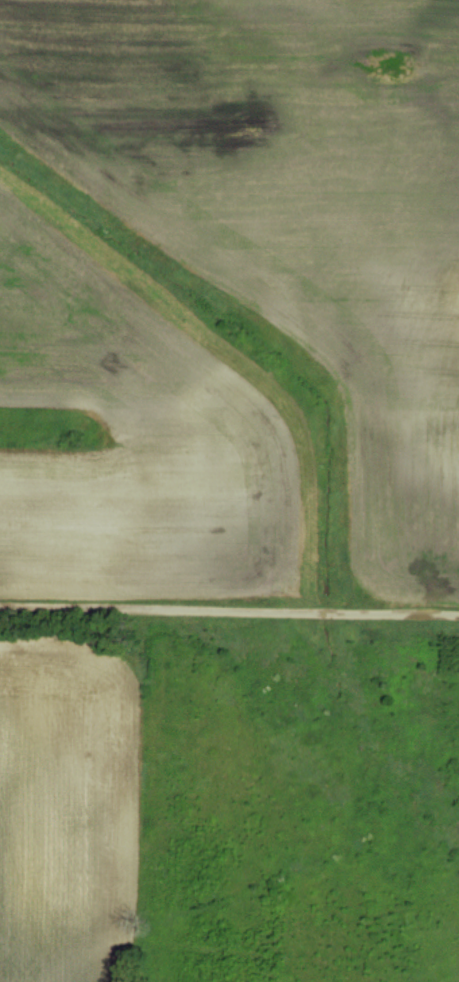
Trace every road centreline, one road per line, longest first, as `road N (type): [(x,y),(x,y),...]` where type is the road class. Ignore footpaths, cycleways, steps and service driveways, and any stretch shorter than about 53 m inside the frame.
road 1 (residential): [(0,608),(458,614)]

